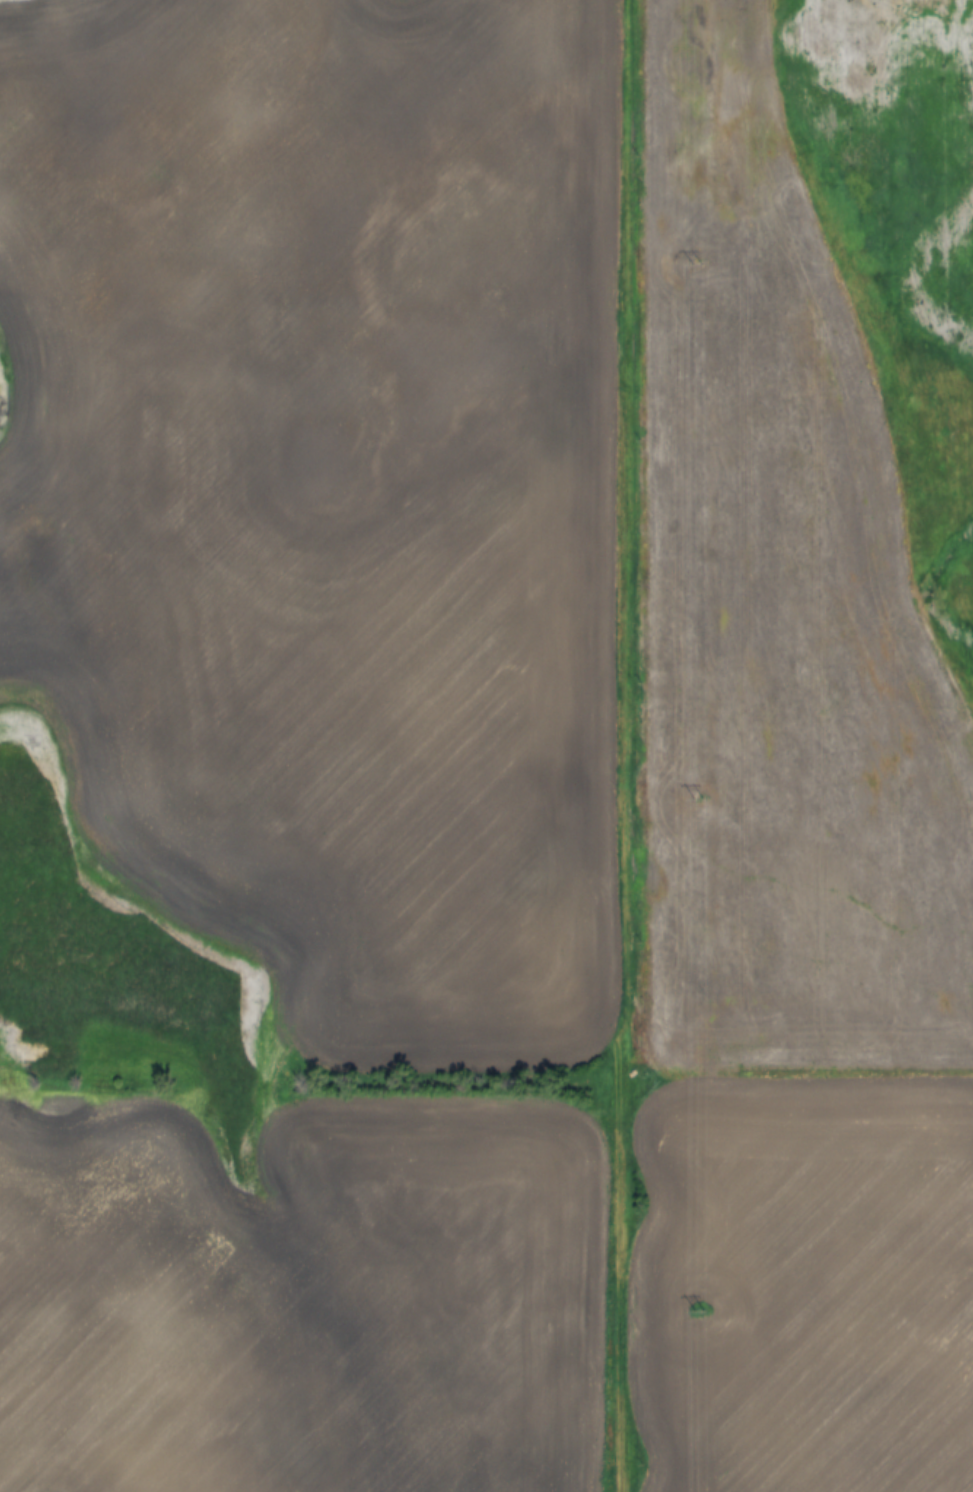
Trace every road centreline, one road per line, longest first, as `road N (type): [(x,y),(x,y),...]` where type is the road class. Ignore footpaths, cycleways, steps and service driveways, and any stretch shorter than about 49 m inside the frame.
road 1 (track): [(624,1491),(626,0)]

